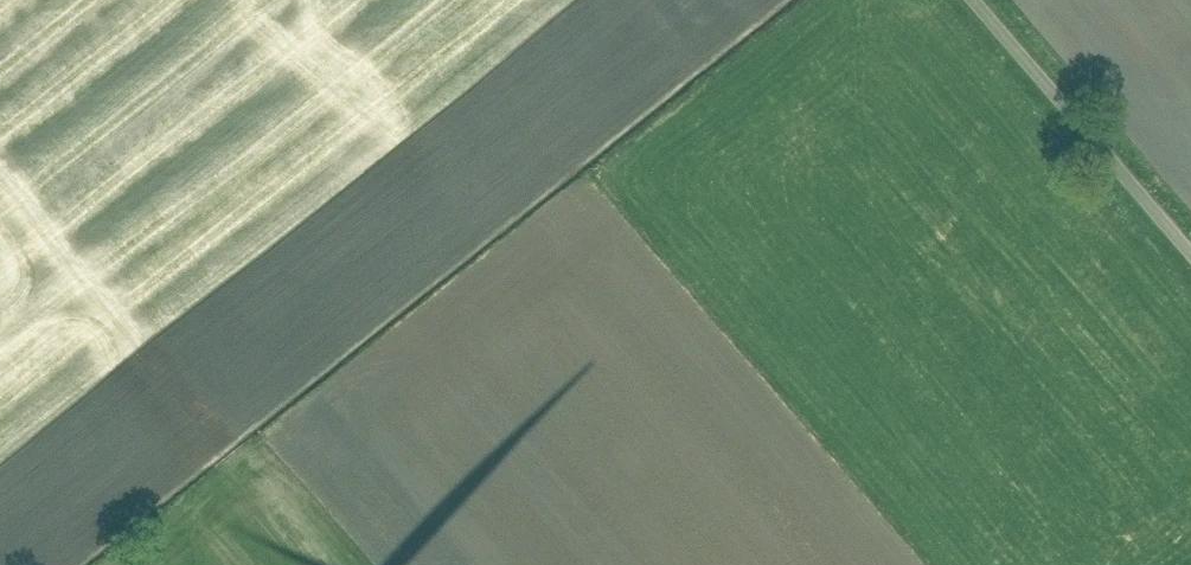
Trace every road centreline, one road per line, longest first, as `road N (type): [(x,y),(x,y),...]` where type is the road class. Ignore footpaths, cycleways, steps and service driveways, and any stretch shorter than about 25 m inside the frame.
road 1 (unclassified): [(1190,255),(970,0)]

